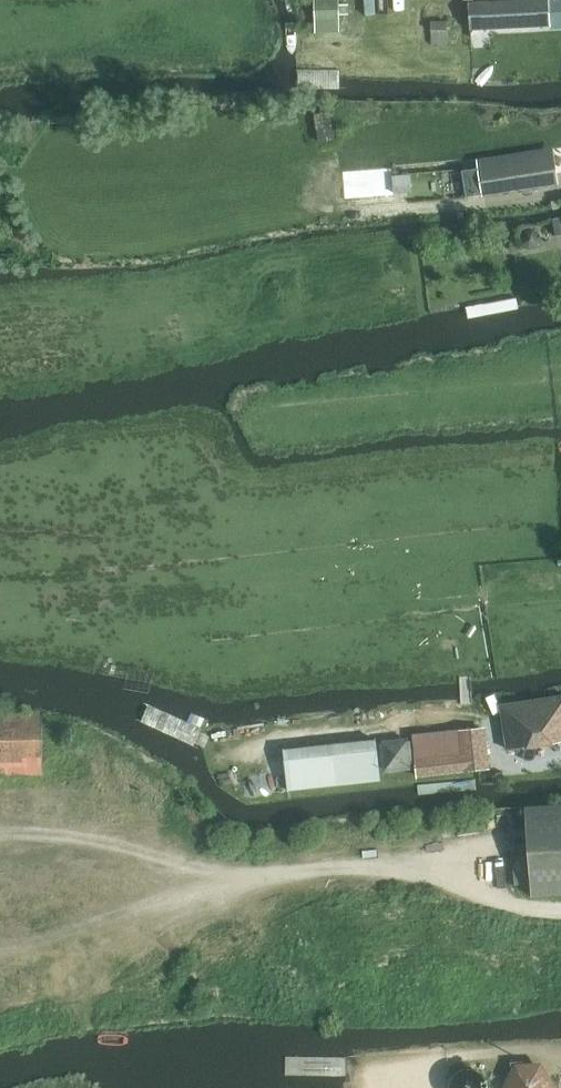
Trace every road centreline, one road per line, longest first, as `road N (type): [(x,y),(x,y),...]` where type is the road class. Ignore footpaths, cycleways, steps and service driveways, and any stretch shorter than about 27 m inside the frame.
road 1 (track): [(0,865),(223,885),(355,871),(560,914)]

